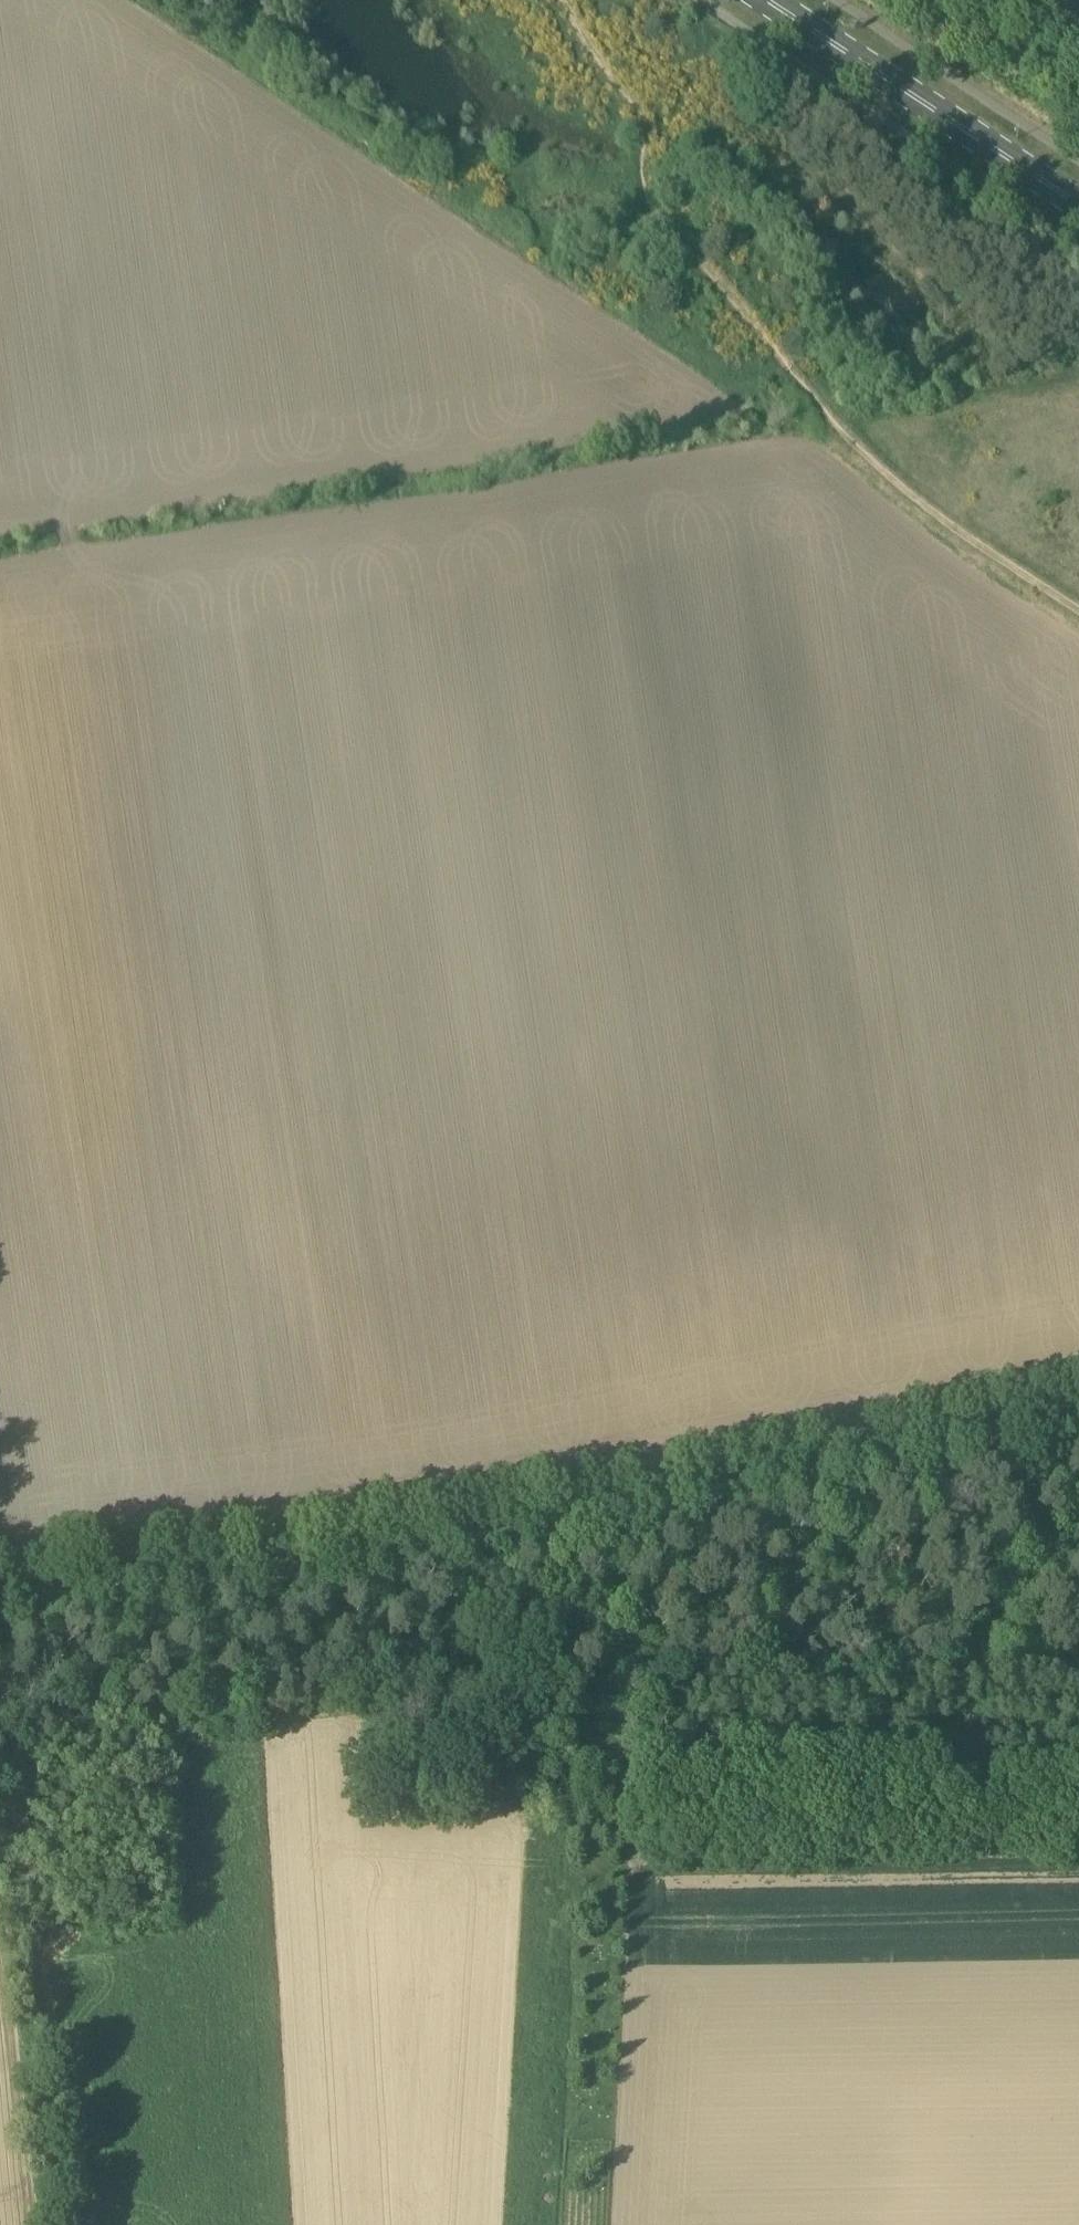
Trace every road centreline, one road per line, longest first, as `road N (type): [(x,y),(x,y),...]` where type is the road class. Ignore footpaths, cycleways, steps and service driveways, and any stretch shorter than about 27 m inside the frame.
road 1 (unclassified): [(1078,1421),(372,1559),(0,1600)]
road 2 (secondary): [(1078,206),(764,0)]
road 3 (track): [(1078,1528),(1025,1484),(998,1437)]

